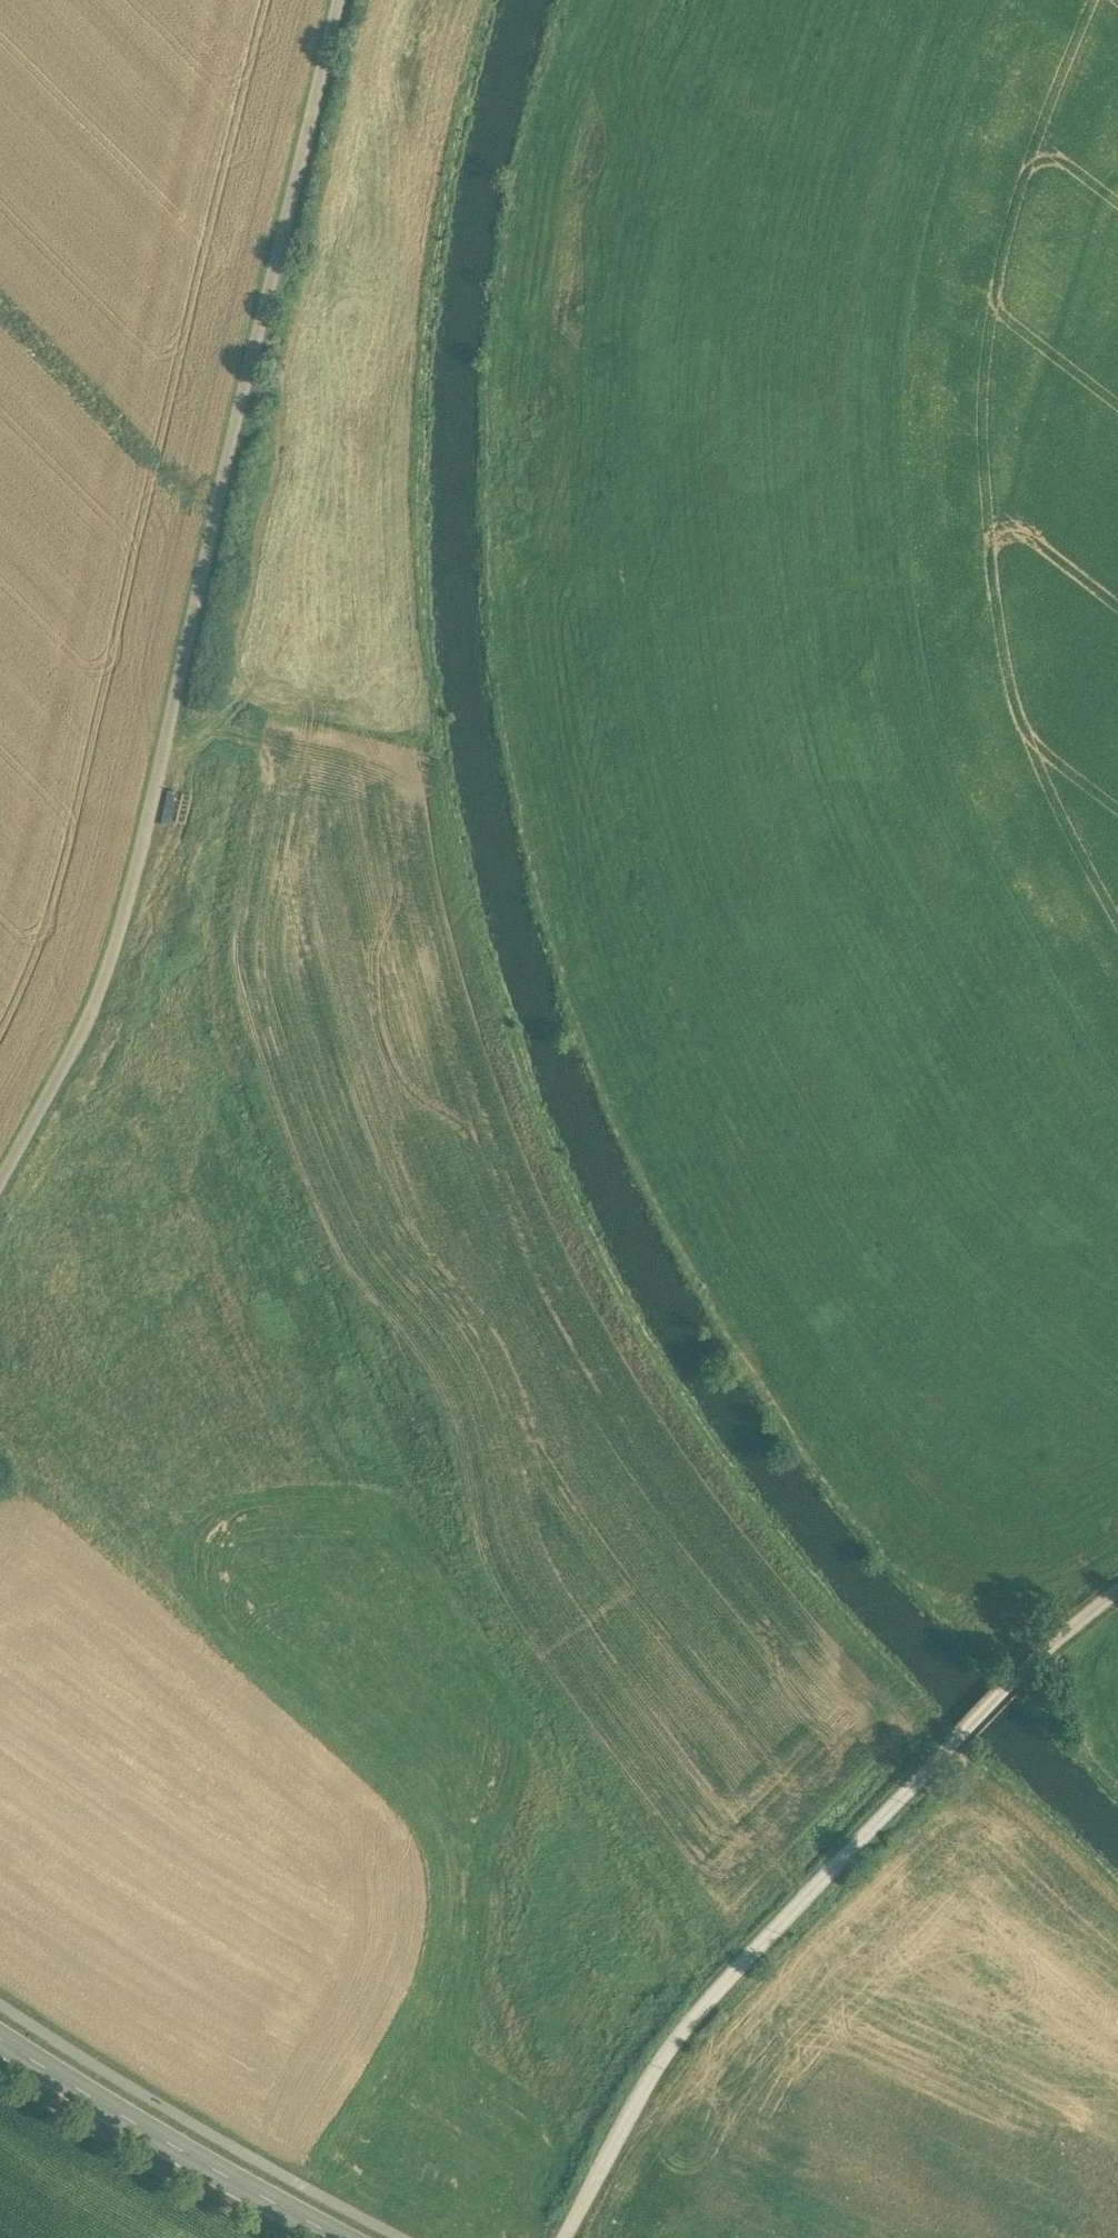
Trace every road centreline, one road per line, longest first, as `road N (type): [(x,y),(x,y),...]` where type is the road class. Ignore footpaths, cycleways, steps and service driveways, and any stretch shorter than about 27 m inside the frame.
road 1 (track): [(342,0),(230,446),(139,859),(93,1009),(0,1180)]
road 2 (unclassified): [(564,2237),(664,2057),(748,1957),(1018,1679),(1117,1598)]
road 3 (tertiary): [(0,2035),(132,2122),(340,2237)]

